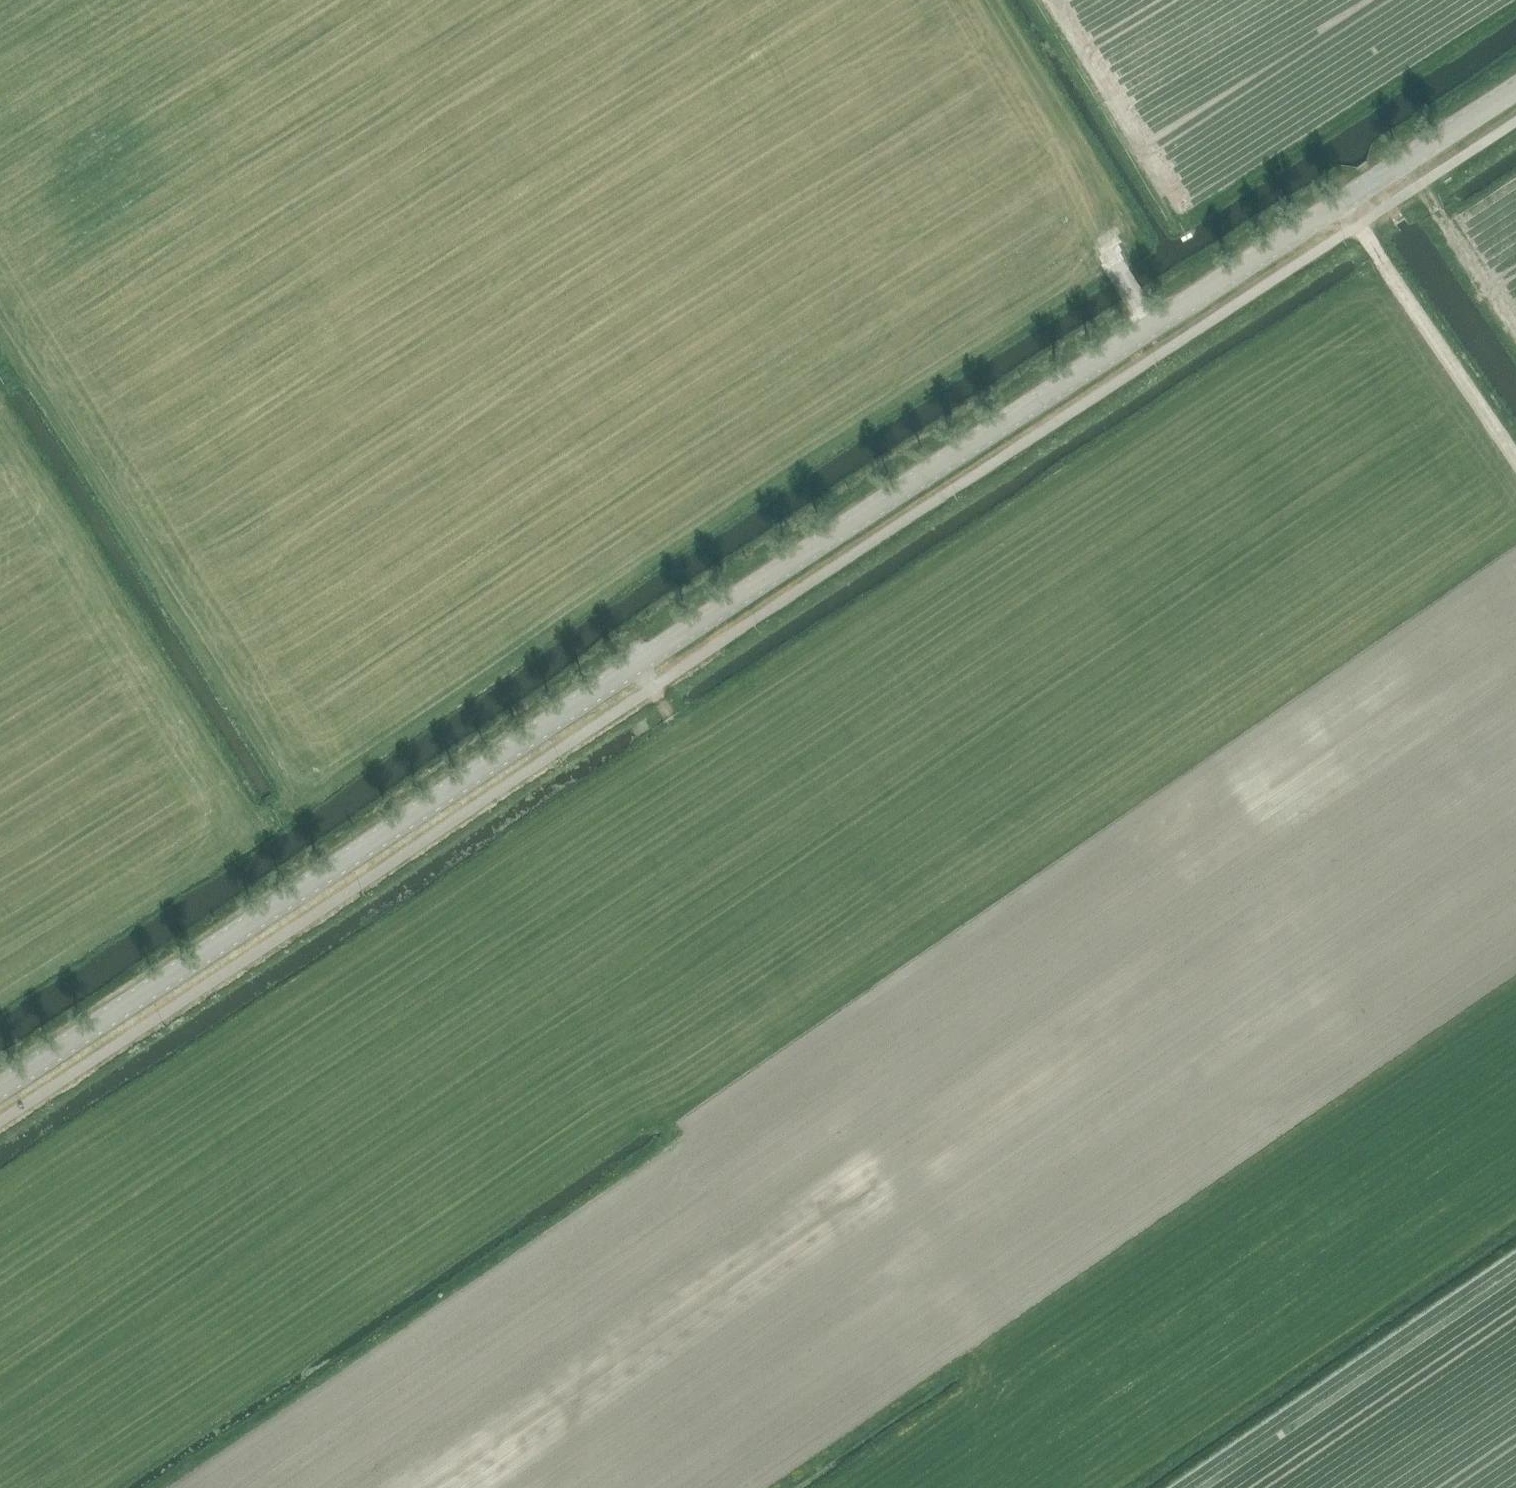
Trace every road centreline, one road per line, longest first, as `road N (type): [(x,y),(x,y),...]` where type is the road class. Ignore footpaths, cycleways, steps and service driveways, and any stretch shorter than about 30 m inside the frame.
road 1 (tertiary): [(0,1087),(1515,87)]
road 2 (track): [(1515,322),(1400,165)]
road 3 (track): [(1442,354),(1346,201)]

